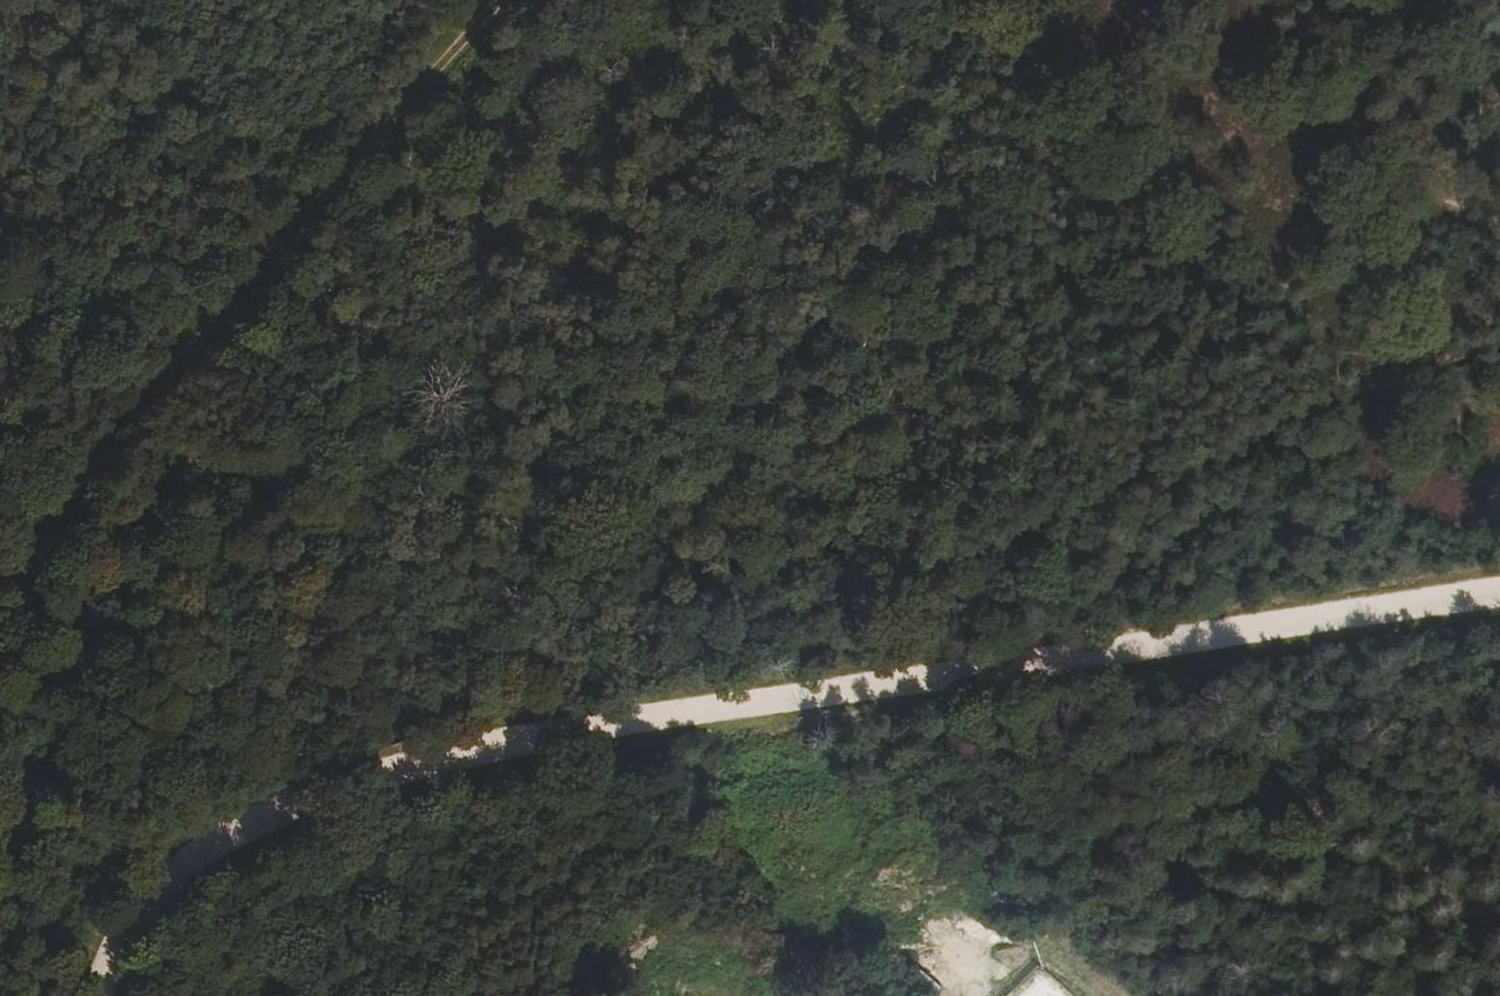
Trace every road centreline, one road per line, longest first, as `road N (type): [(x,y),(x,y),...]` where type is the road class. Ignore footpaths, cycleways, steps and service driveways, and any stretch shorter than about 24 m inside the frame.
road 1 (track): [(1499,597),(495,749),(375,779),(261,820),(179,866),(125,910),(95,995)]
road 2 (track): [(0,568),(503,0)]

